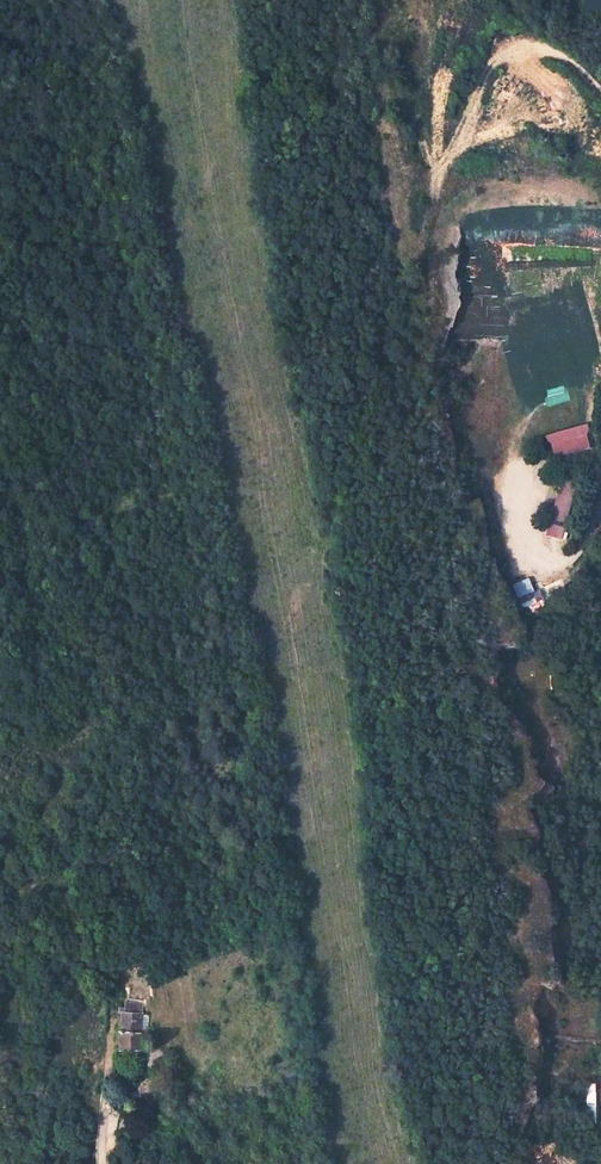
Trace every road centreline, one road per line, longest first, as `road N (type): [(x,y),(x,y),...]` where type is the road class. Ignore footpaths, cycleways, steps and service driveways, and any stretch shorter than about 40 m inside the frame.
road 1 (track): [(600,103),(561,61),(540,50),(503,49),(437,141),(431,233)]

